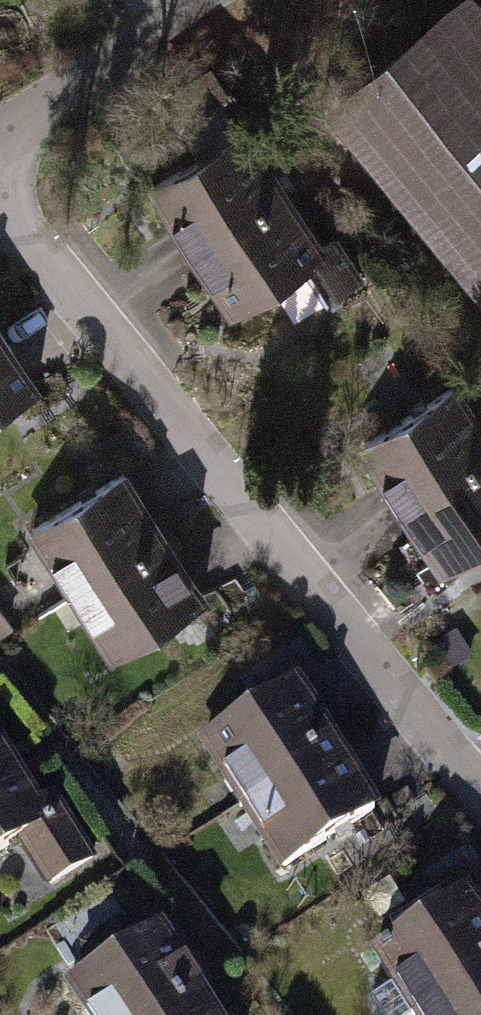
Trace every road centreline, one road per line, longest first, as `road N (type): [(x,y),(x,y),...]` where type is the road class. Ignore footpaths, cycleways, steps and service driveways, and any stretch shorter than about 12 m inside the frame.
road 1 (residential): [(0,205),(480,793)]
road 2 (residential): [(201,0),(0,134)]

